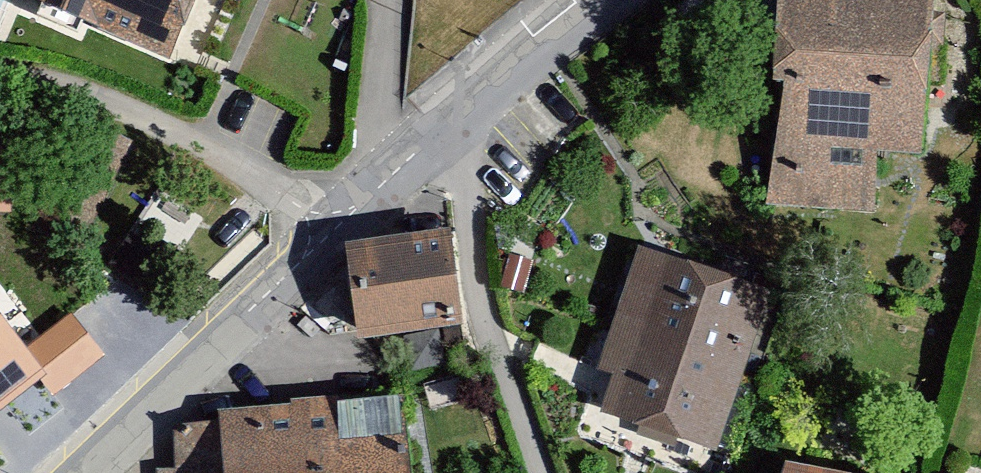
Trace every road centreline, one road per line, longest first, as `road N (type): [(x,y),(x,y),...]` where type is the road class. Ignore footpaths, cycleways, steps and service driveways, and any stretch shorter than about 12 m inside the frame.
road 1 (residential): [(0,78),(31,78),(175,130),(332,233)]
road 2 (residential): [(460,120),(483,310),(540,472)]
road 3 (residential): [(332,233),(85,472)]
road 4 (residential): [(623,0),(460,120)]
road 5 (residential): [(460,120),(332,233)]

